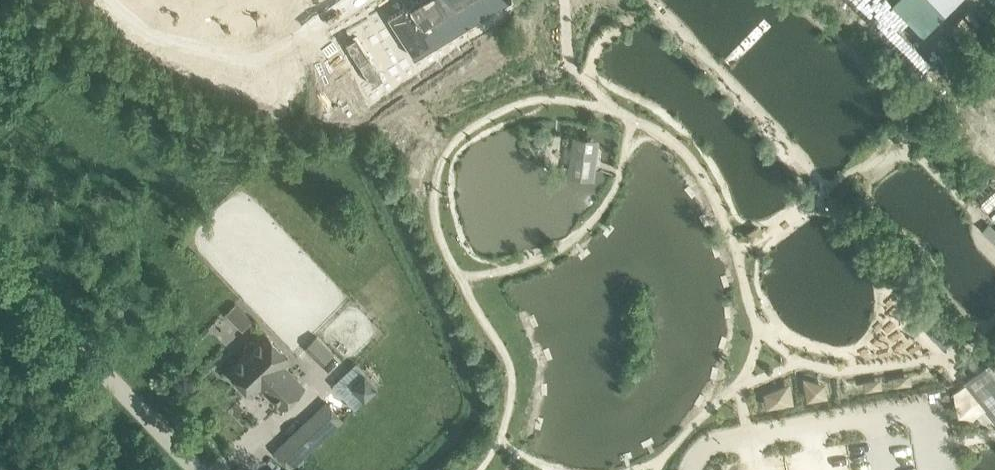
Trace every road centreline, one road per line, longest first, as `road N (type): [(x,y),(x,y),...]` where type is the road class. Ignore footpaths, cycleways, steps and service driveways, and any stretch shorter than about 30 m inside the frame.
road 1 (unclassified): [(194,469),(0,264)]

